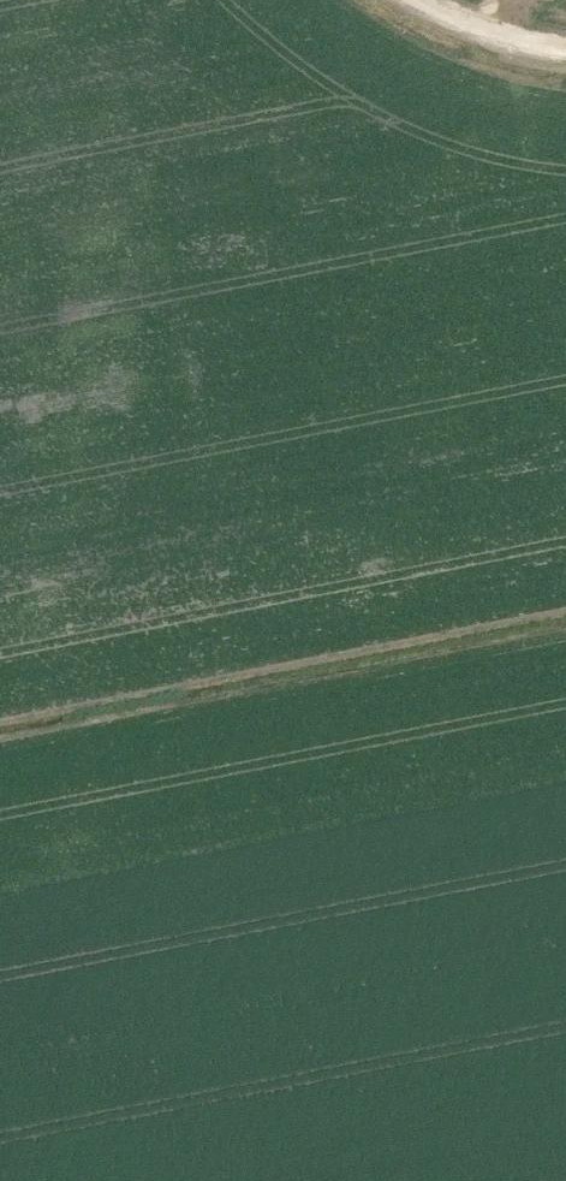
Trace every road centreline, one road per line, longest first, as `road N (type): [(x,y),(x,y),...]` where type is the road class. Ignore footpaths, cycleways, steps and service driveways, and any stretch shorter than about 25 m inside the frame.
road 1 (unclassified): [(565,50),(508,38),(419,0)]

